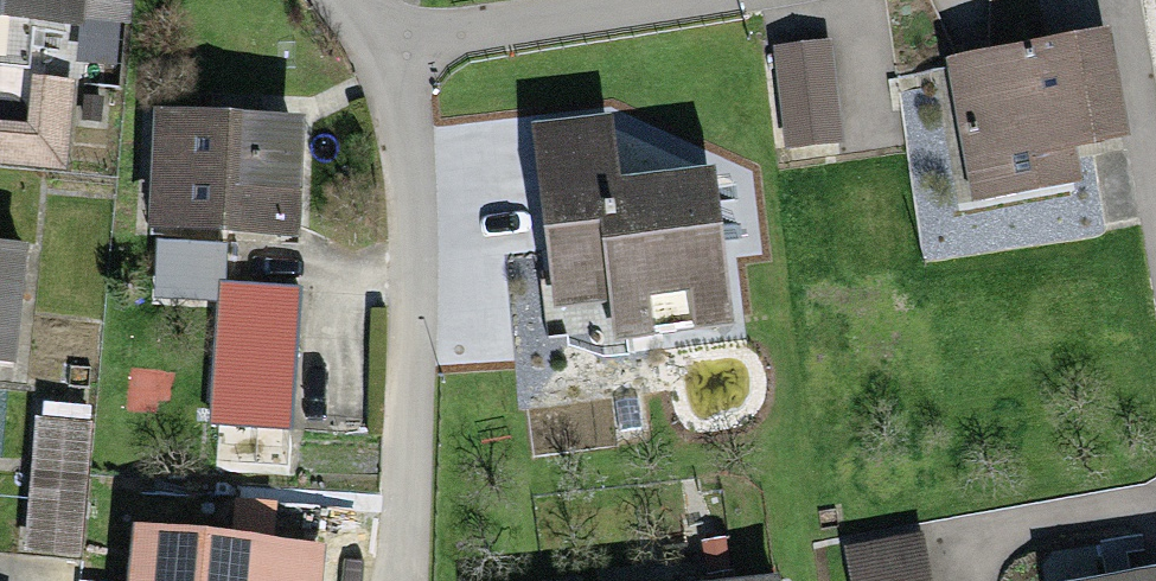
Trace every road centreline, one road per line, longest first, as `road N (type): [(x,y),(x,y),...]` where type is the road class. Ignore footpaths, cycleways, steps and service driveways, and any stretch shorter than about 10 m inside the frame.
road 1 (residential): [(393,580),(415,350),(394,53)]
road 2 (residential): [(394,53),(731,0)]

